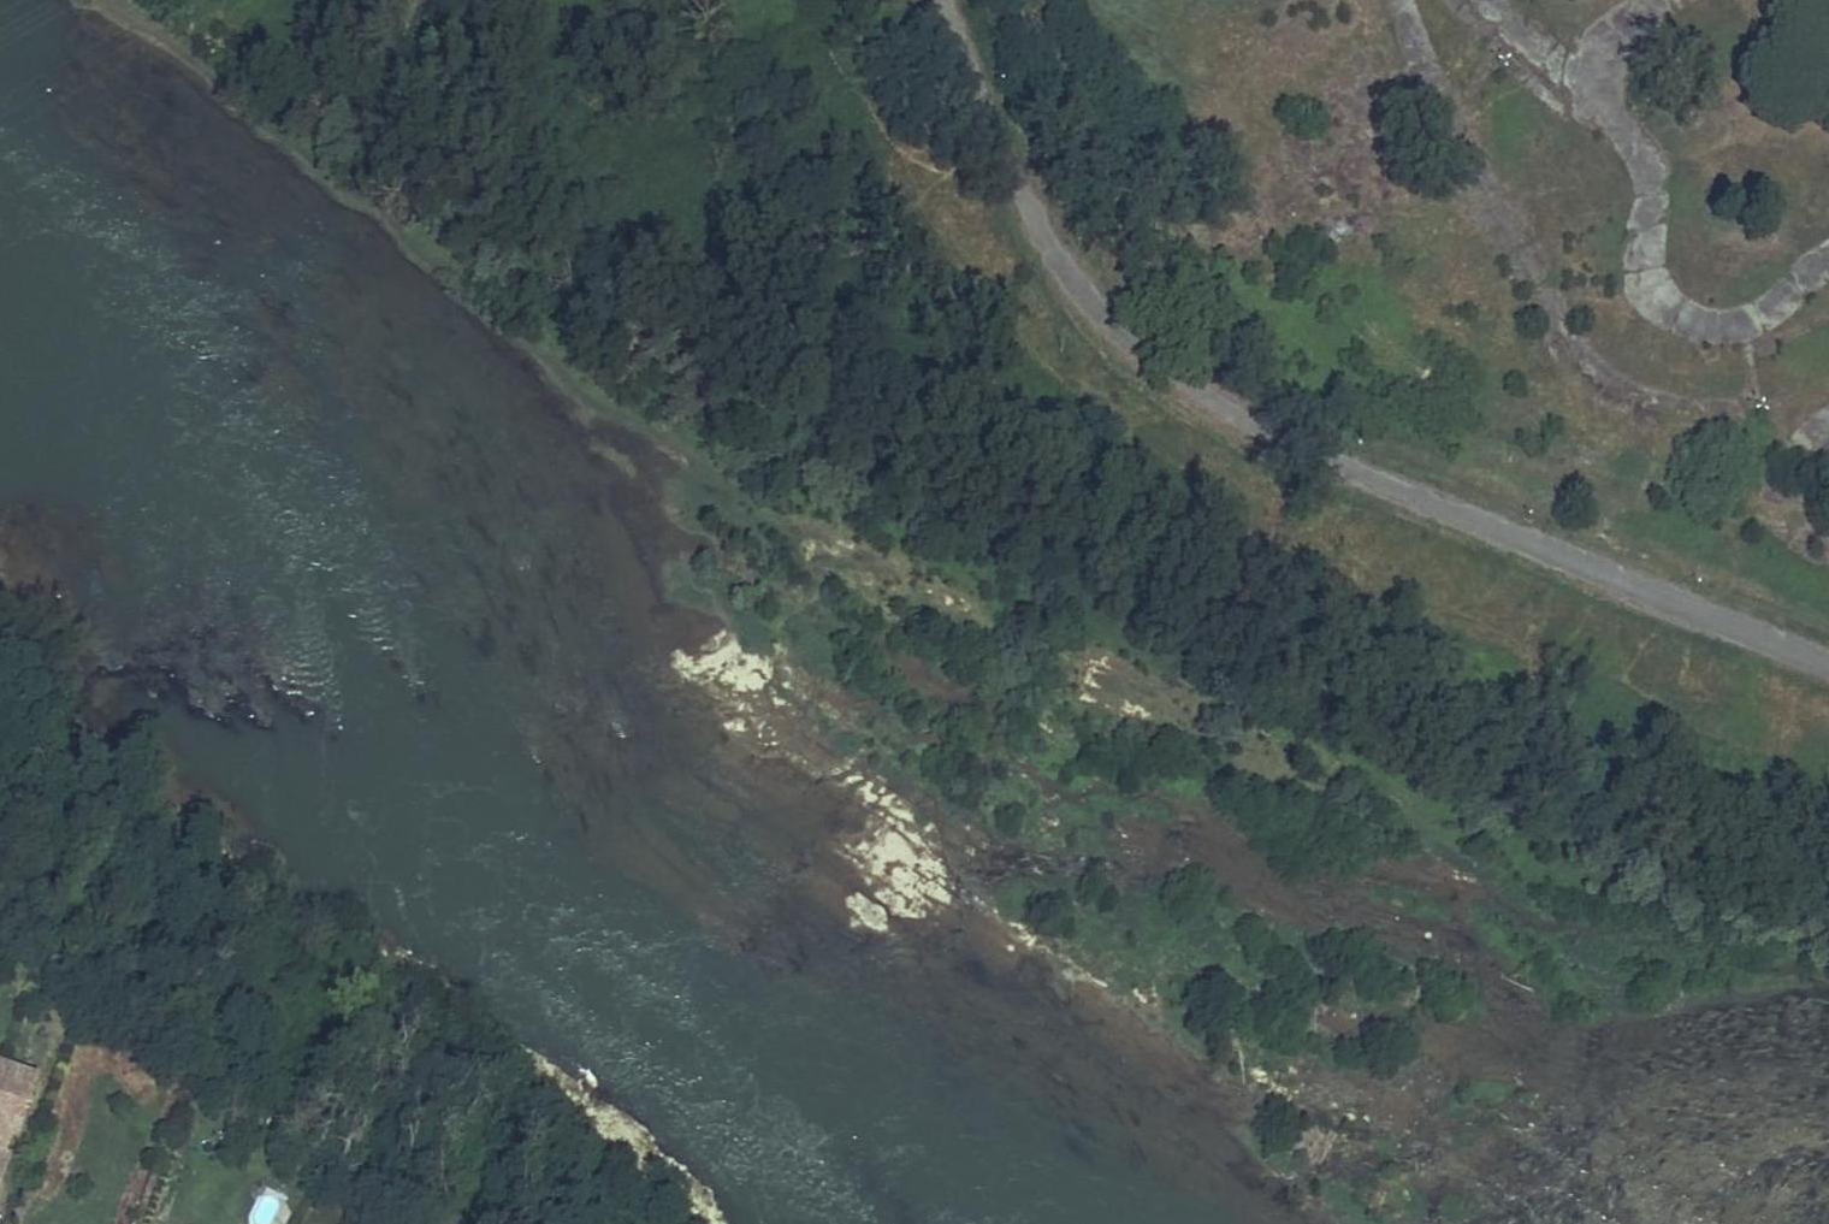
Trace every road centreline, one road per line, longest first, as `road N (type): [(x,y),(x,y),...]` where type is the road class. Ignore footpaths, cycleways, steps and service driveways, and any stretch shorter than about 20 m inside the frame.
road 1 (unclassified): [(946,0),(1055,254),(1183,383),(1268,433),(1828,660)]

